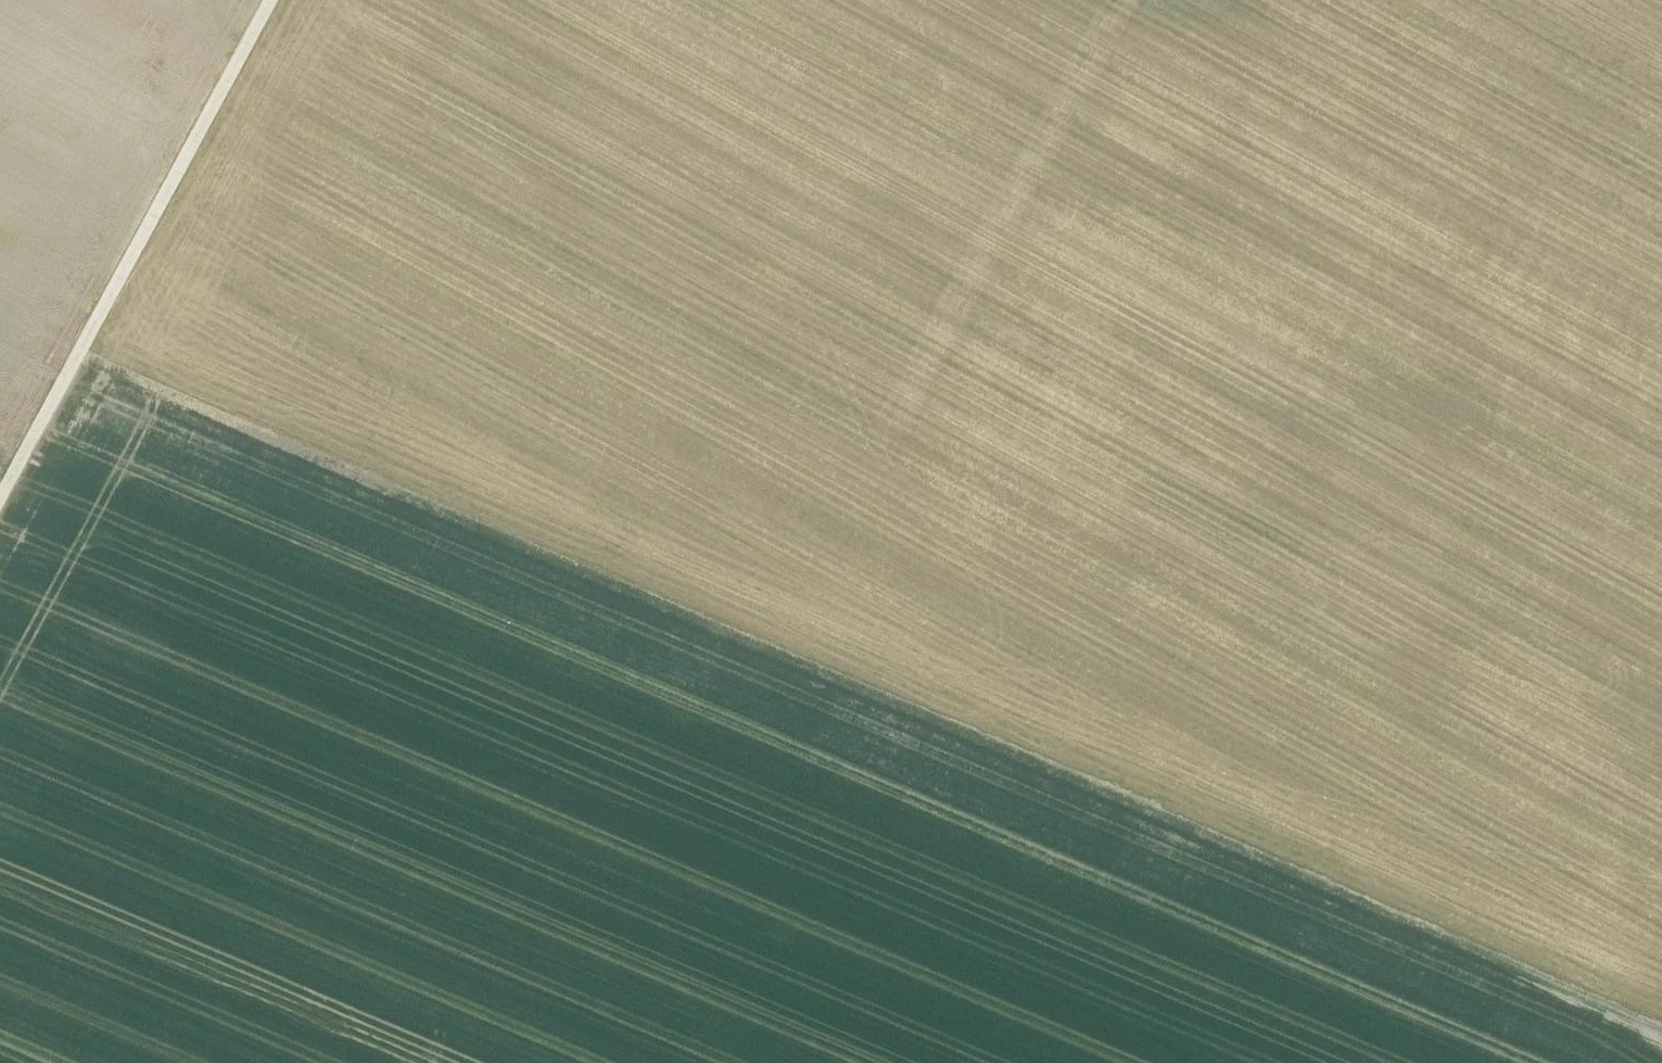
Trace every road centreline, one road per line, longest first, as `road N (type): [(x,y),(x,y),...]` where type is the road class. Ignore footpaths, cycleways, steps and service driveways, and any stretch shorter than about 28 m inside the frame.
road 1 (track): [(270,0),(0,495)]

